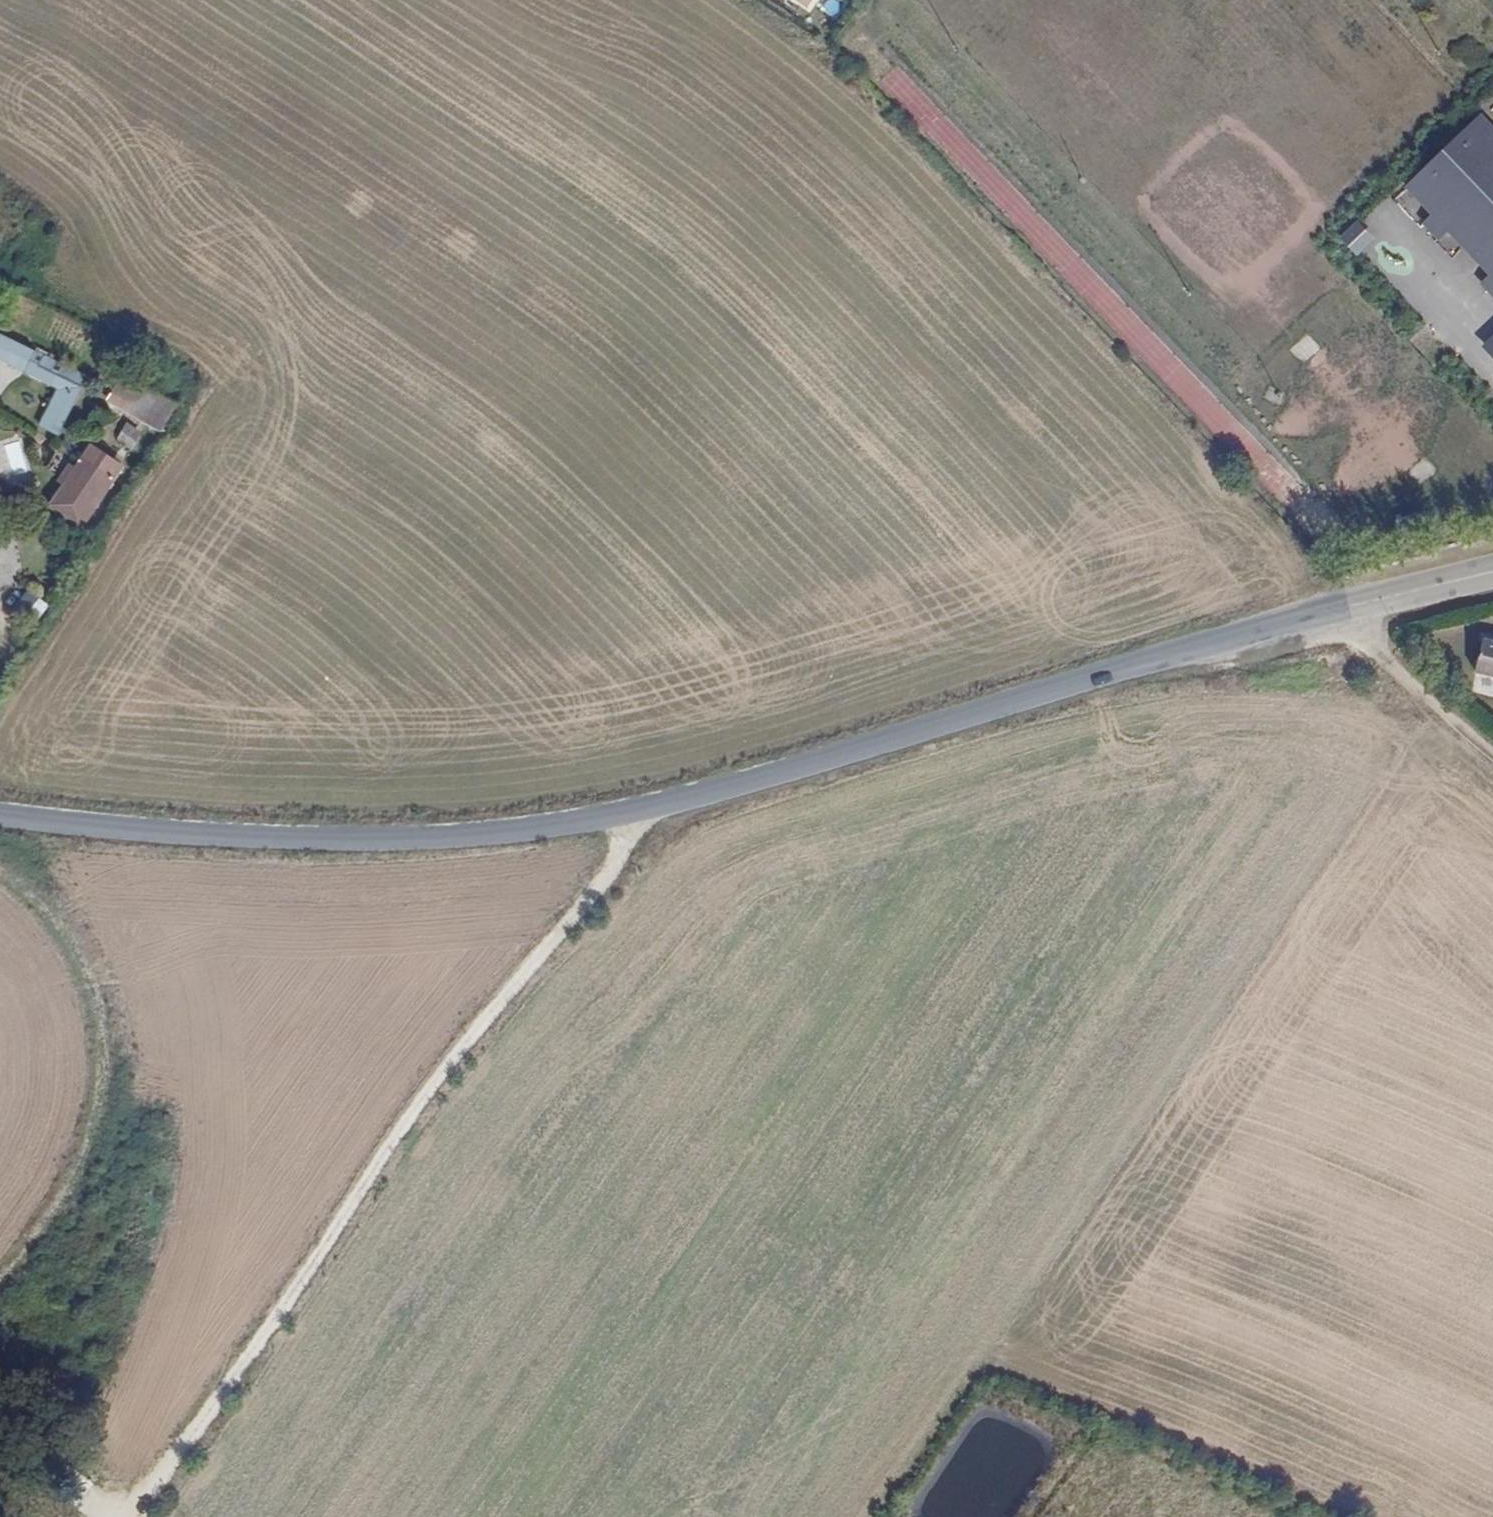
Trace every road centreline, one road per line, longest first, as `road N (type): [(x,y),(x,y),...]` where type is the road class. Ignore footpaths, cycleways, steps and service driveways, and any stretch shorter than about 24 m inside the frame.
road 1 (residential): [(1492,577),(1164,659),(600,821),(282,843),(0,819)]

